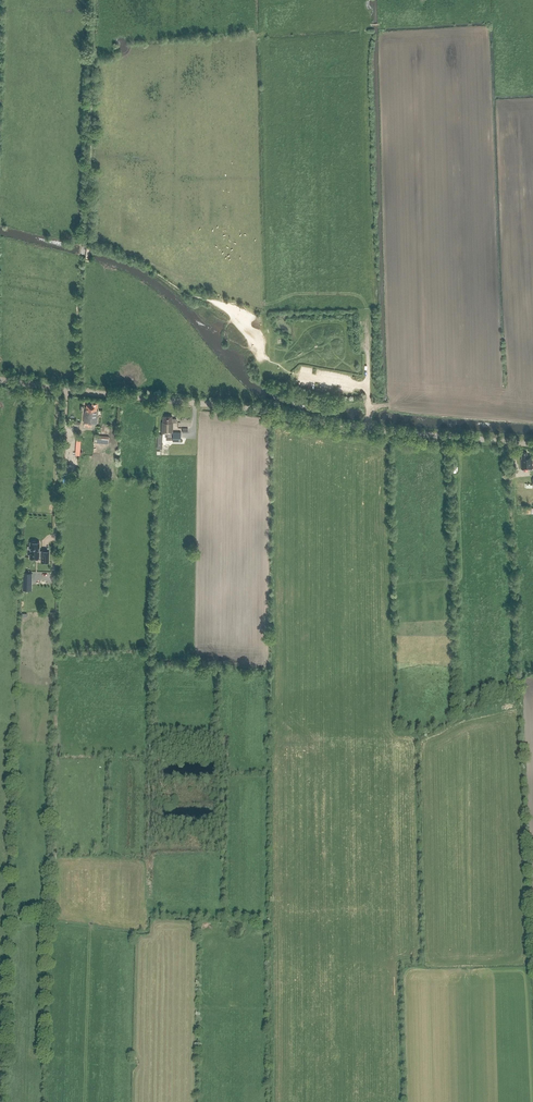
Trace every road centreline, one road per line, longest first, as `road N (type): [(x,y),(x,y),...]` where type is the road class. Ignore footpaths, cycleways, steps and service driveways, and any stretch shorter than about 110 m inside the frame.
road 1 (tertiary): [(532,444),(0,380)]
road 2 (track): [(60,389),(55,562)]

